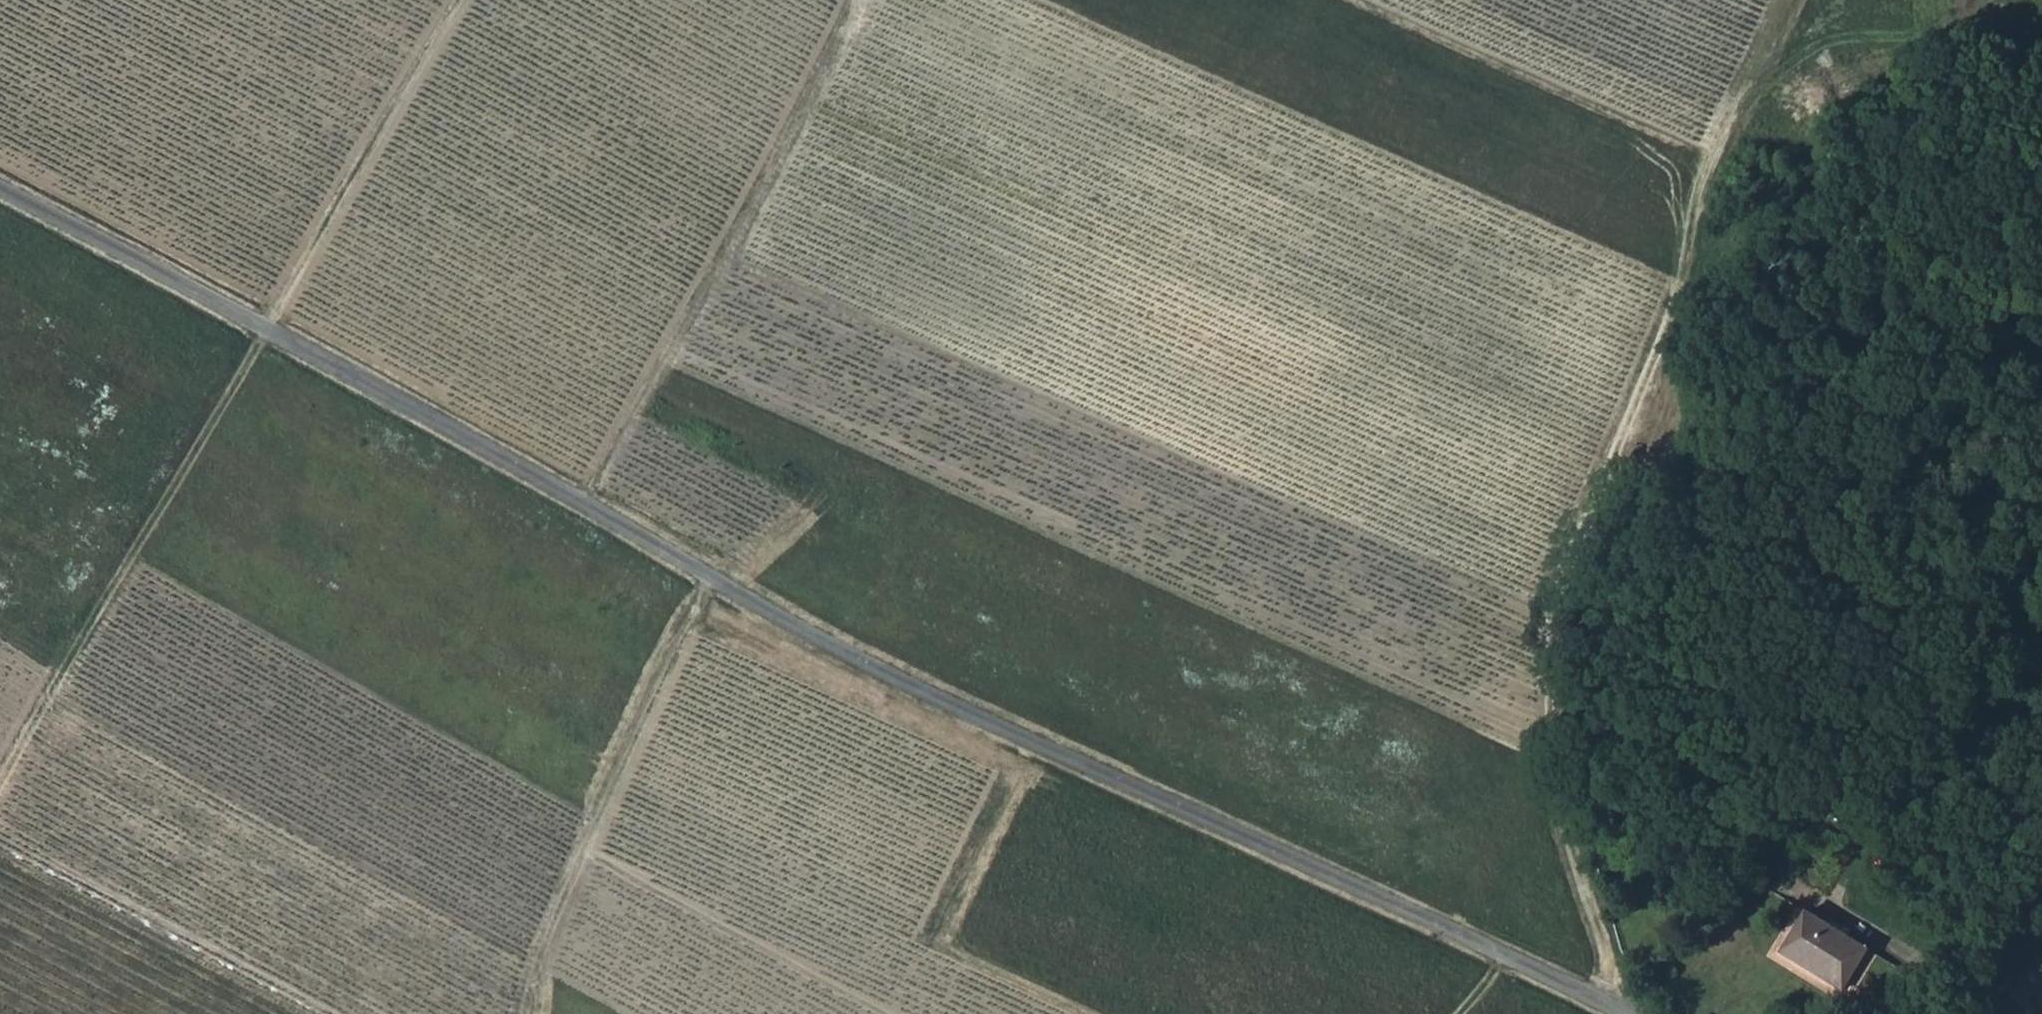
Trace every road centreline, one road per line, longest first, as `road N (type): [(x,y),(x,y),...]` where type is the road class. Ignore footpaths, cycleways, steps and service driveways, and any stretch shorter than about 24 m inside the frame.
road 1 (unclassified): [(1631,1013),(1466,933),(997,732),(0,191)]
road 2 (track): [(1782,0),(1751,62),(1575,595),(1544,727),(1575,846)]
road 3 (track): [(0,780),(266,332)]

